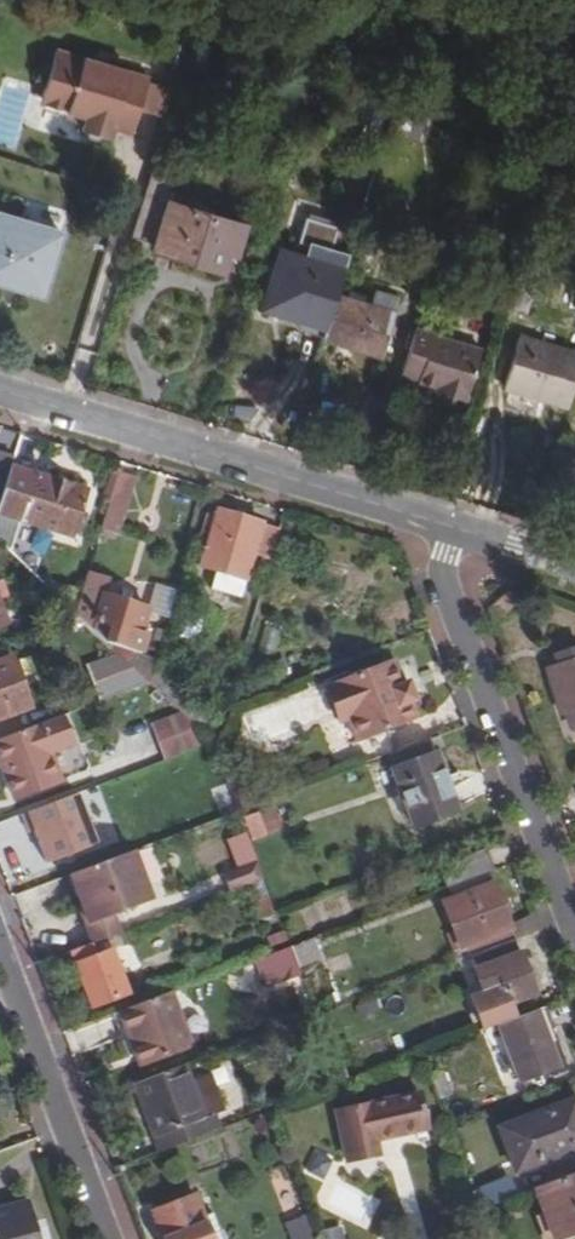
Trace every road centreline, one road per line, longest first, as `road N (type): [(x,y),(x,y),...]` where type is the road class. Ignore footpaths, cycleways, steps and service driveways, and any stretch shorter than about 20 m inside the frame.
road 1 (residential): [(448,528),(0,391)]
road 2 (residential): [(574,929),(445,582),(448,528)]
road 3 (residential): [(0,953),(107,1238)]
road 4 (residential): [(574,566),(448,528)]

